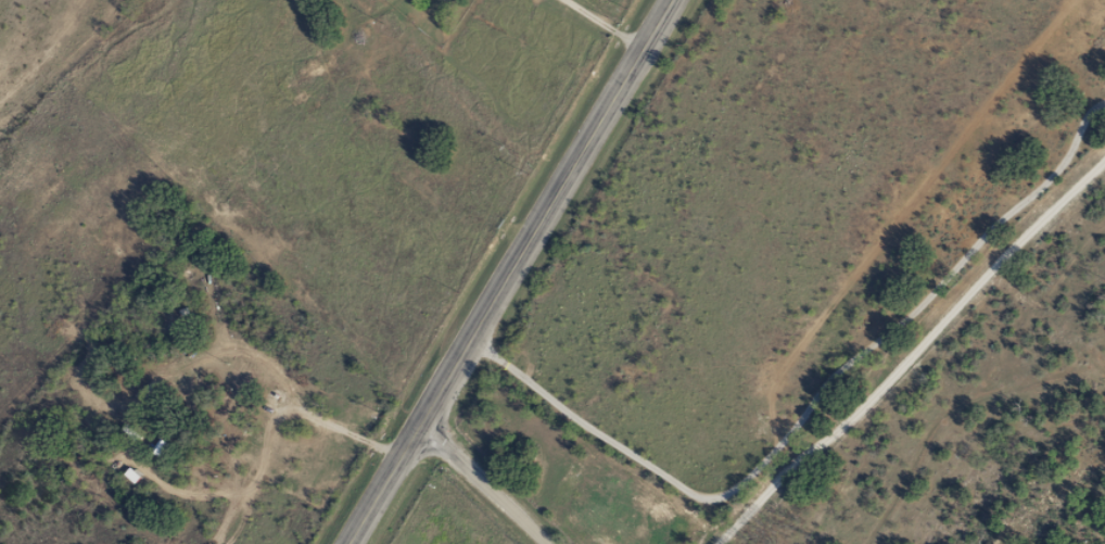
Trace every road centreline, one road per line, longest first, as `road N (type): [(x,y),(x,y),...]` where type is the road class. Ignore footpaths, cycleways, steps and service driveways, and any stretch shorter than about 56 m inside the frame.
road 1 (primary): [(349,543),(671,0)]
road 2 (residential): [(467,344),(562,476),(695,543)]
road 3 (residential): [(502,543),(410,442)]

